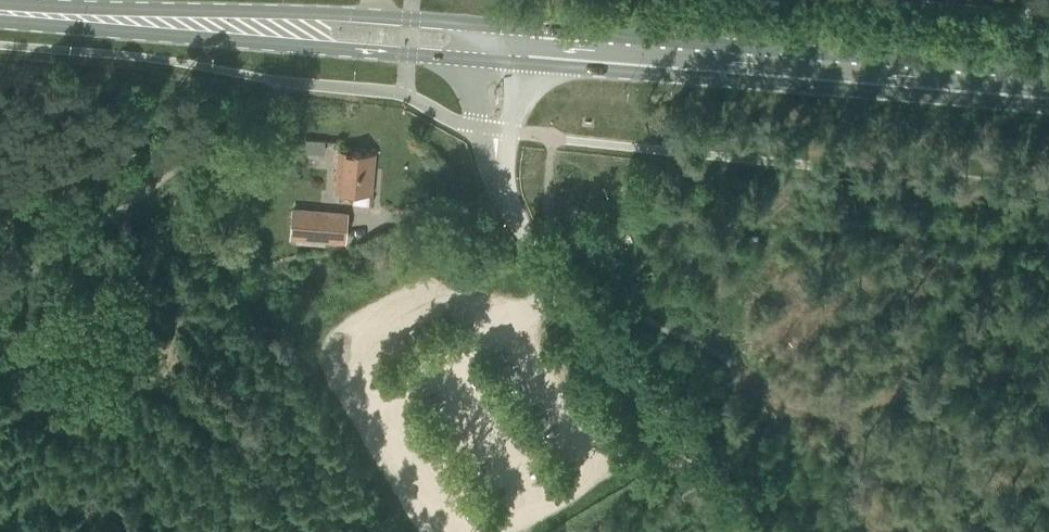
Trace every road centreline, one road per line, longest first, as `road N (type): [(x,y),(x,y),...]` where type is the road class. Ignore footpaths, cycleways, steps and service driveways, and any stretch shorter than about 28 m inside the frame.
road 1 (primary): [(1048,92),(495,48)]
road 2 (unclassified): [(748,531),(517,221),(501,183),(496,129)]
road 3 (track): [(307,531),(247,457),(161,392),(142,388),(39,408),(0,425)]
road 4 (primary): [(495,48),(411,17),(334,14),(228,27)]
road 5 (primary): [(228,27),(337,50),(495,48)]
road 6 (primary): [(228,27),(0,12)]

